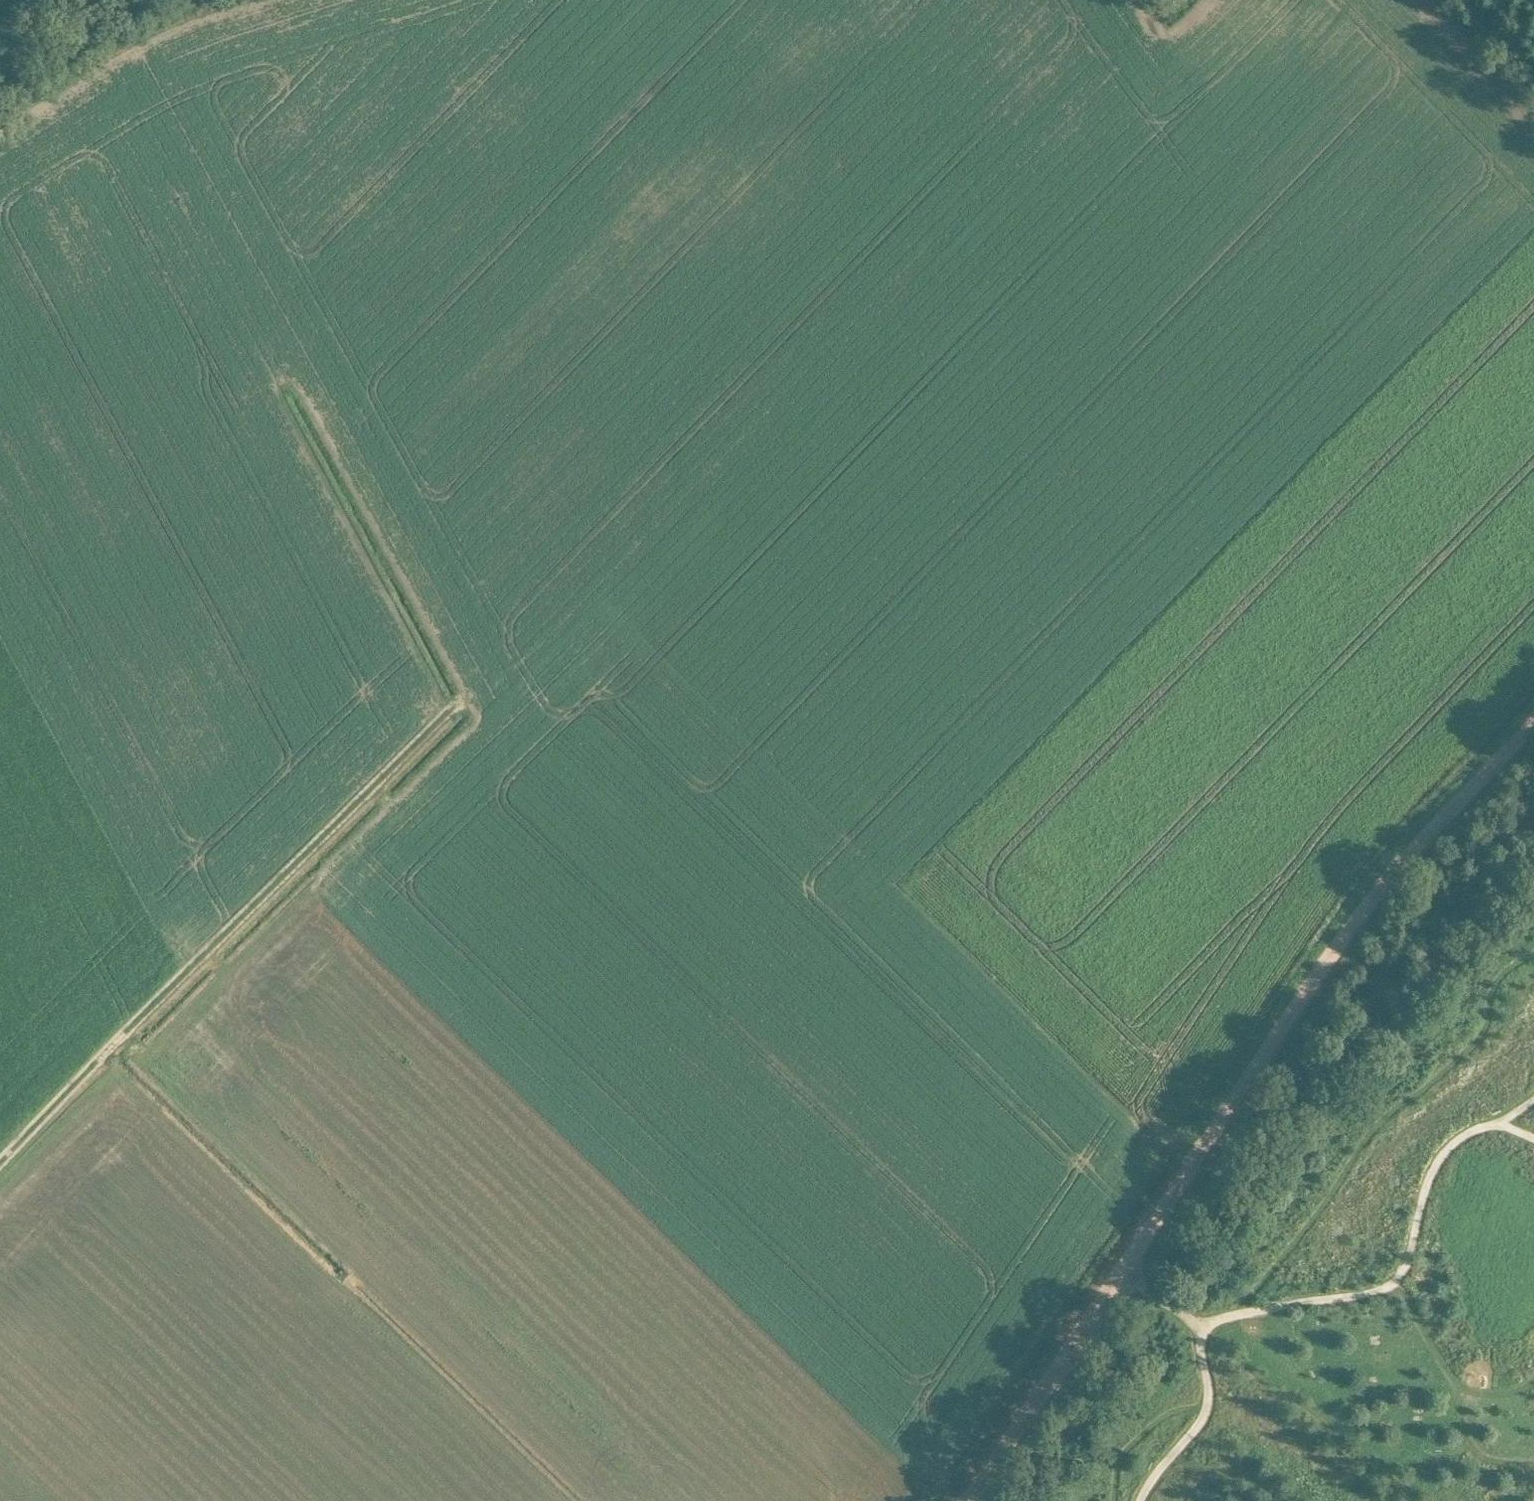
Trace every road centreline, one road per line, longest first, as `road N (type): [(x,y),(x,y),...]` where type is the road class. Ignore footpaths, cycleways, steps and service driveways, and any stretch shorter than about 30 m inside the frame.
road 1 (track): [(1123,1270),(1375,898),(1533,725)]
road 2 (track): [(969,1500),(1123,1270)]

